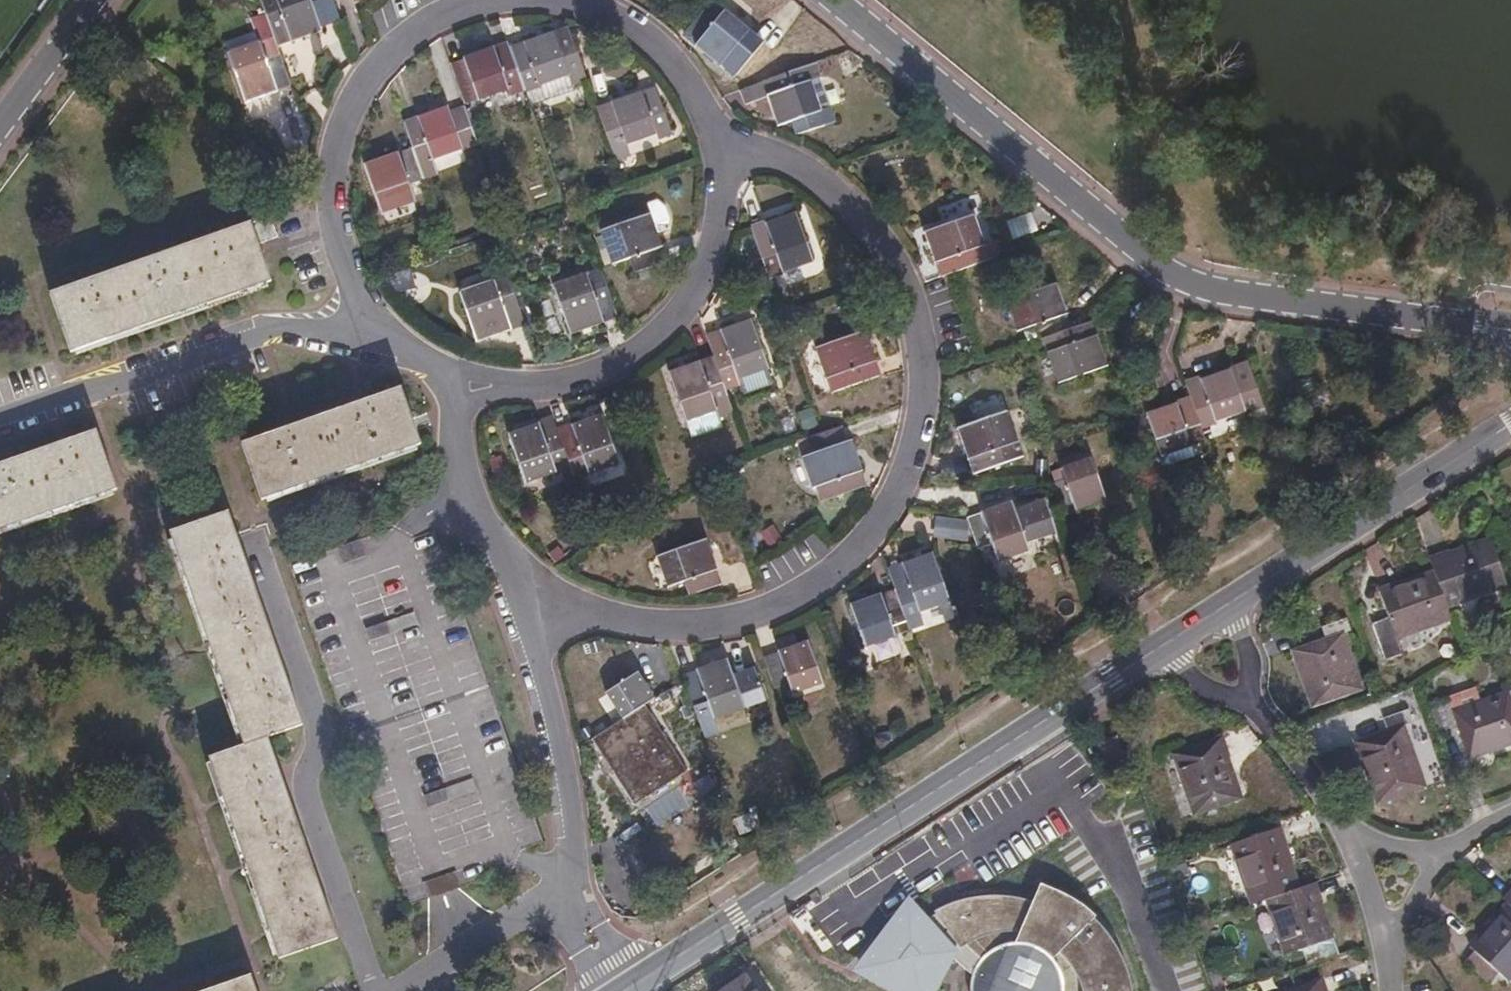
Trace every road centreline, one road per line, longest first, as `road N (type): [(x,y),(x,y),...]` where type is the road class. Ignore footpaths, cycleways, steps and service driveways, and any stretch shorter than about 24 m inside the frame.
road 1 (unclassified): [(646,978),(1510,424)]
road 2 (residential): [(515,610),(700,624),(773,605),(829,575),(880,524),(915,451),(924,367),(907,285),(857,209),(795,163),(718,136)]
road 3 (unclassified): [(834,0),(1179,278),(1211,291),(1510,332)]
road 4 (residential): [(476,0),(401,34),(357,83),(330,145),(326,211),(344,275),(381,330),(454,377)]
road 5 (unclassified): [(377,990),(306,783),(323,733),(251,524)]
road 6 (residential): [(454,377),(514,390),(575,384),(631,360),(677,320),(709,267),(724,208),(718,136)]
road 7 (residential): [(515,610),(543,672),(566,890)]
road 8 (residential): [(454,377),(452,459),(515,610)]
road 9 (residential): [(718,136),(694,86),(650,36),(572,0)]
road 10 (unclassified): [(0,123),(91,0)]

